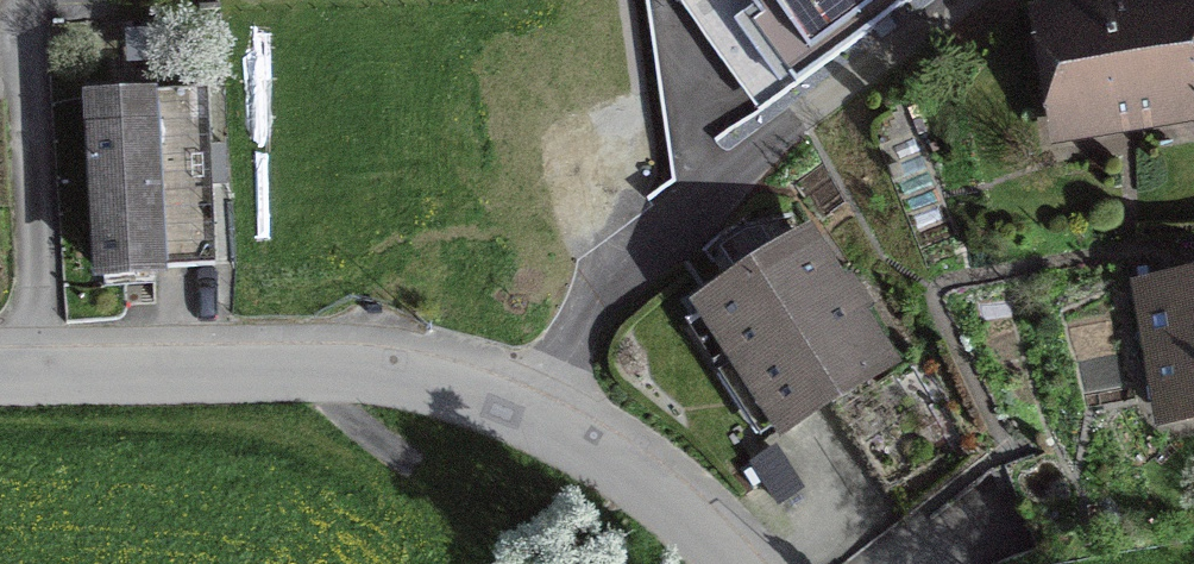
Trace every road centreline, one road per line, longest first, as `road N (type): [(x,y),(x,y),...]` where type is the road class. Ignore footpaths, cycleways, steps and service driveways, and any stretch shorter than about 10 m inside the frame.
road 1 (residential): [(498,403),(698,224),(771,137),(959,0)]
road 2 (residential): [(44,370),(337,369),(498,403)]
road 3 (residential): [(44,370),(29,0)]
road 4 (residential): [(498,403),(637,483),(727,563)]

